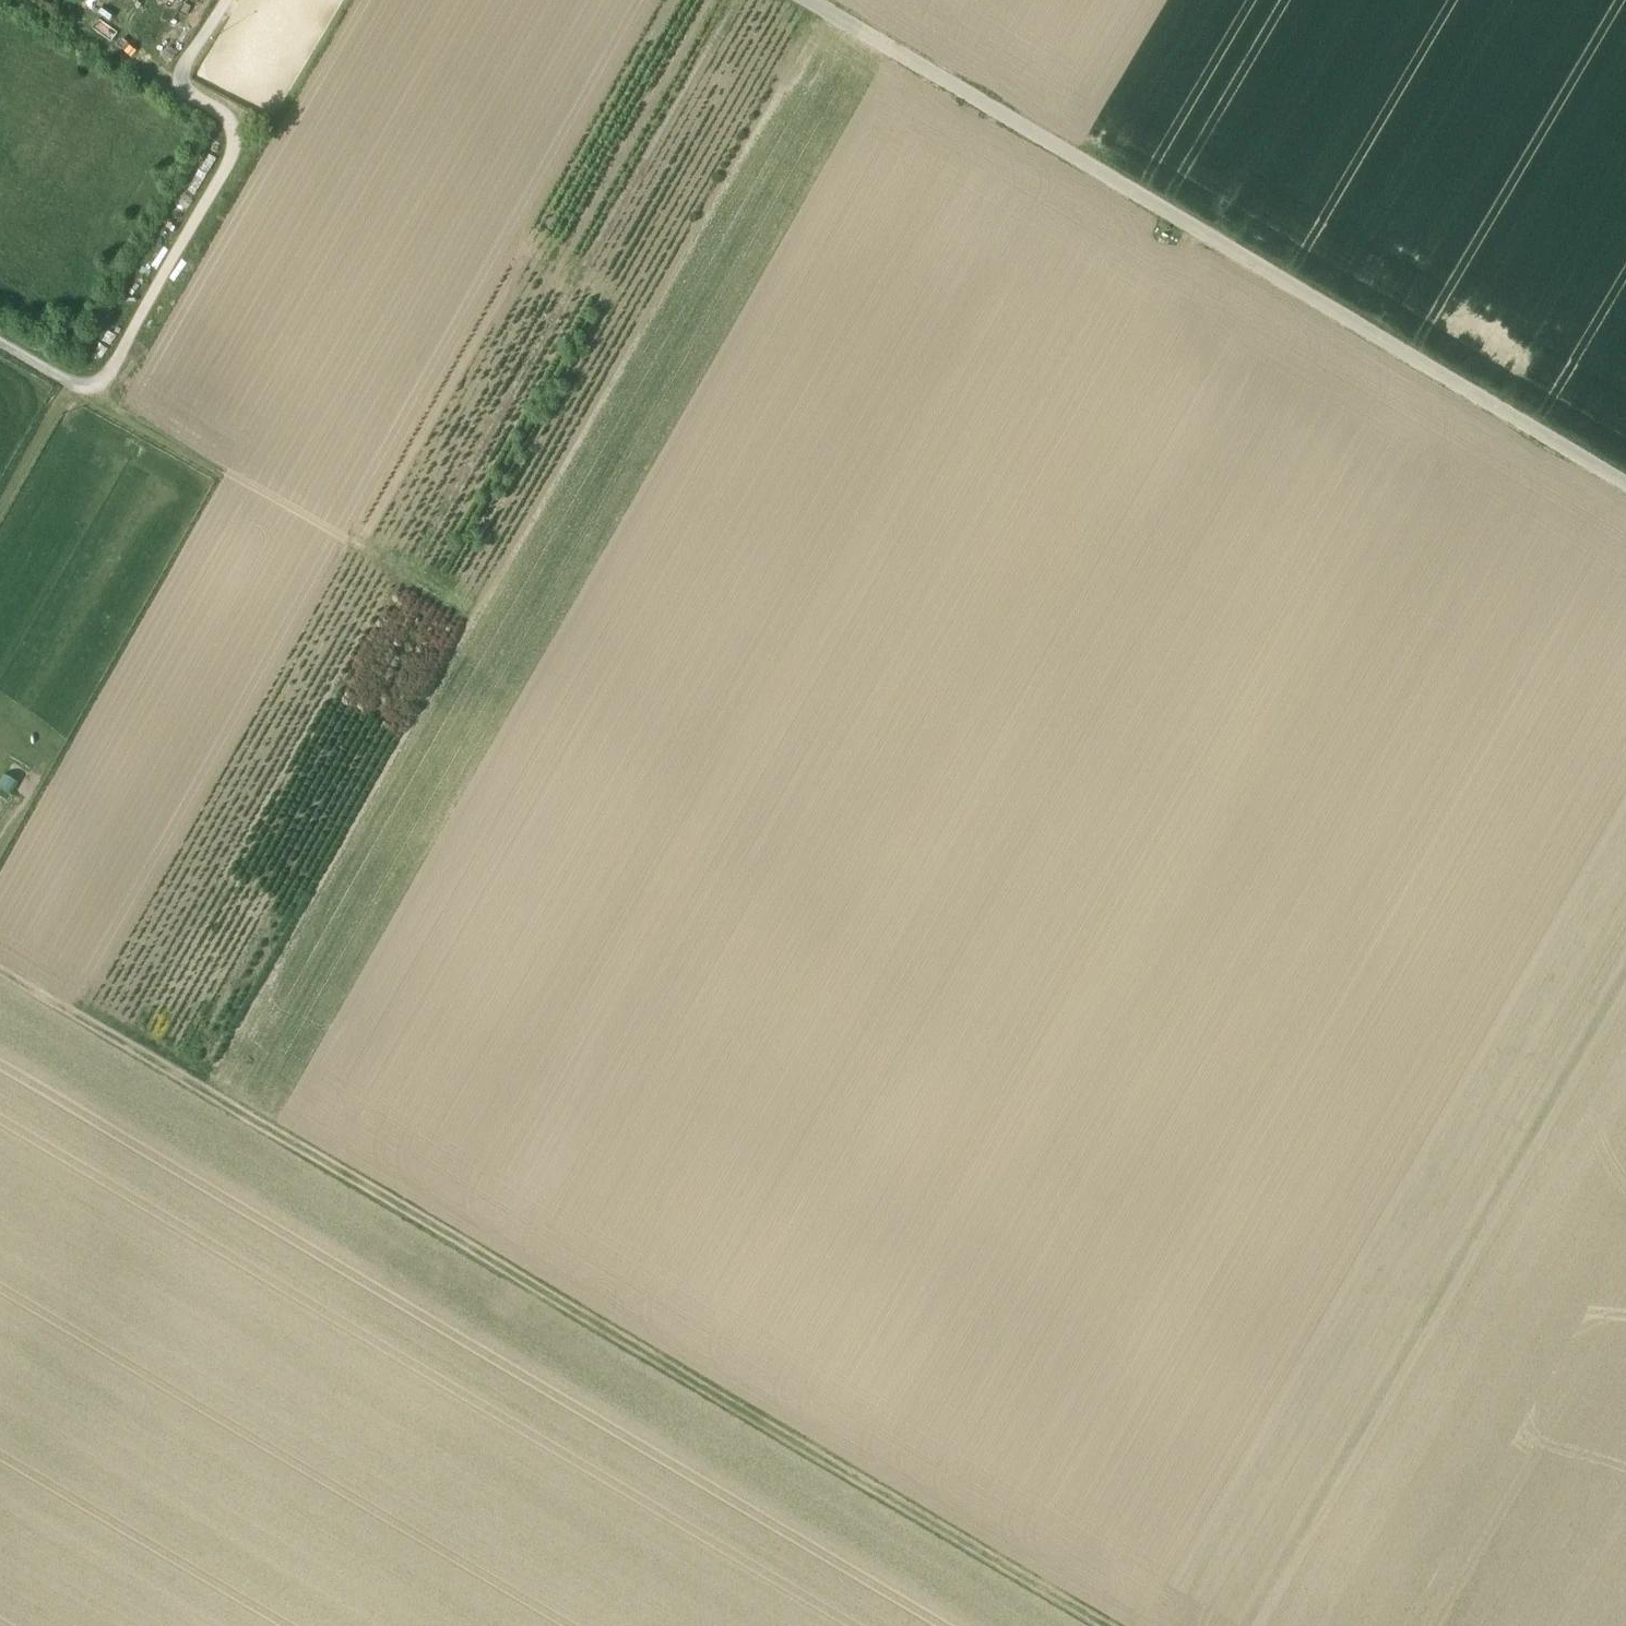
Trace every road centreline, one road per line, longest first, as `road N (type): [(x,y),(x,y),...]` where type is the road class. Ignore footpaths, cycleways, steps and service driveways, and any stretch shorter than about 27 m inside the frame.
road 1 (track): [(1107,1625),(0,969)]
road 2 (track): [(1625,487),(801,0)]

